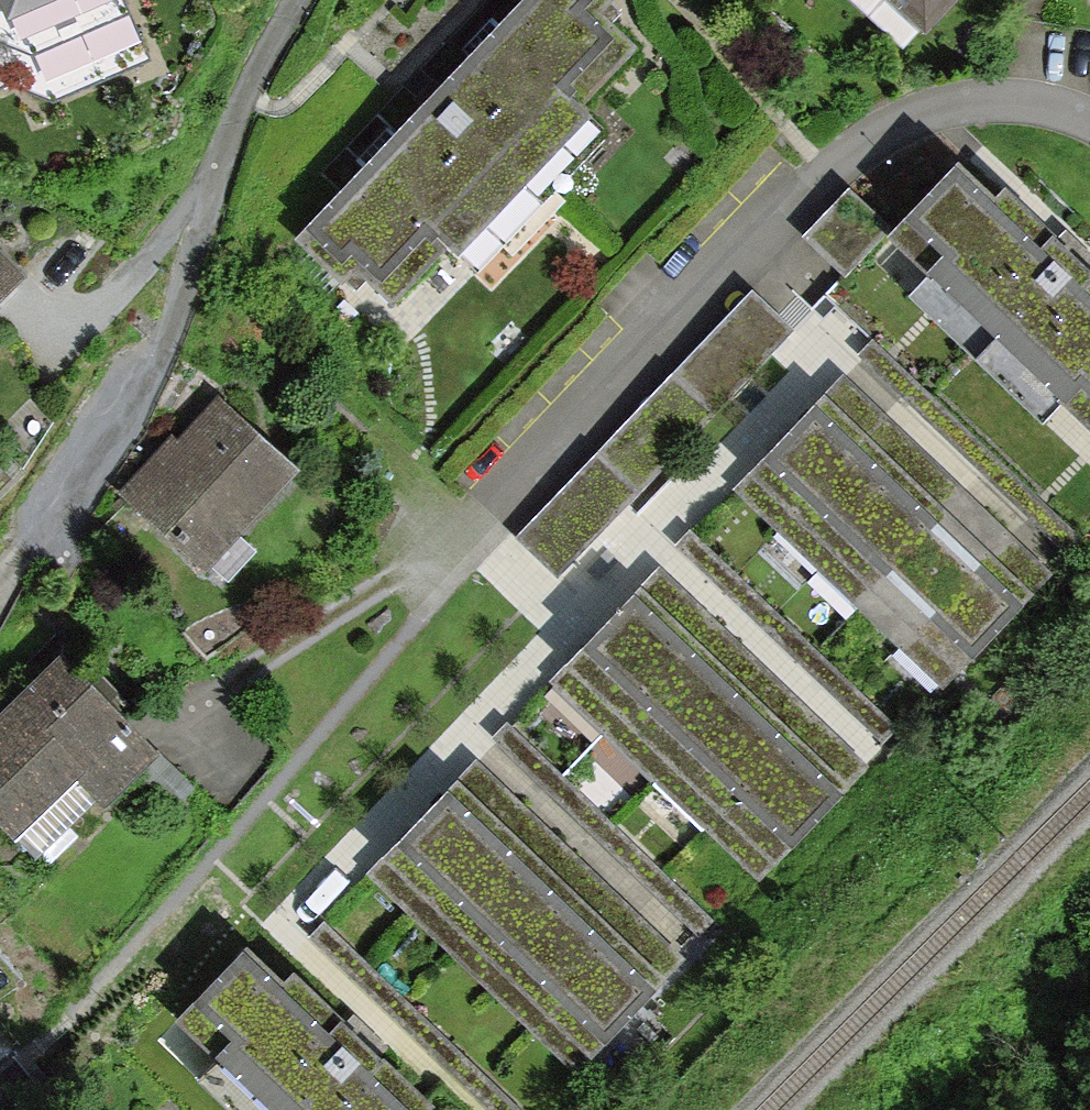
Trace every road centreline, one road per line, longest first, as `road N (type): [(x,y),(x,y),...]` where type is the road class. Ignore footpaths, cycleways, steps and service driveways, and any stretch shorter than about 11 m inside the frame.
road 1 (residential): [(1089,118),(1065,102),(1002,94),(937,101),(862,139),(492,503),(454,567)]
road 2 (track): [(1089,936),(953,992),(828,1109)]

